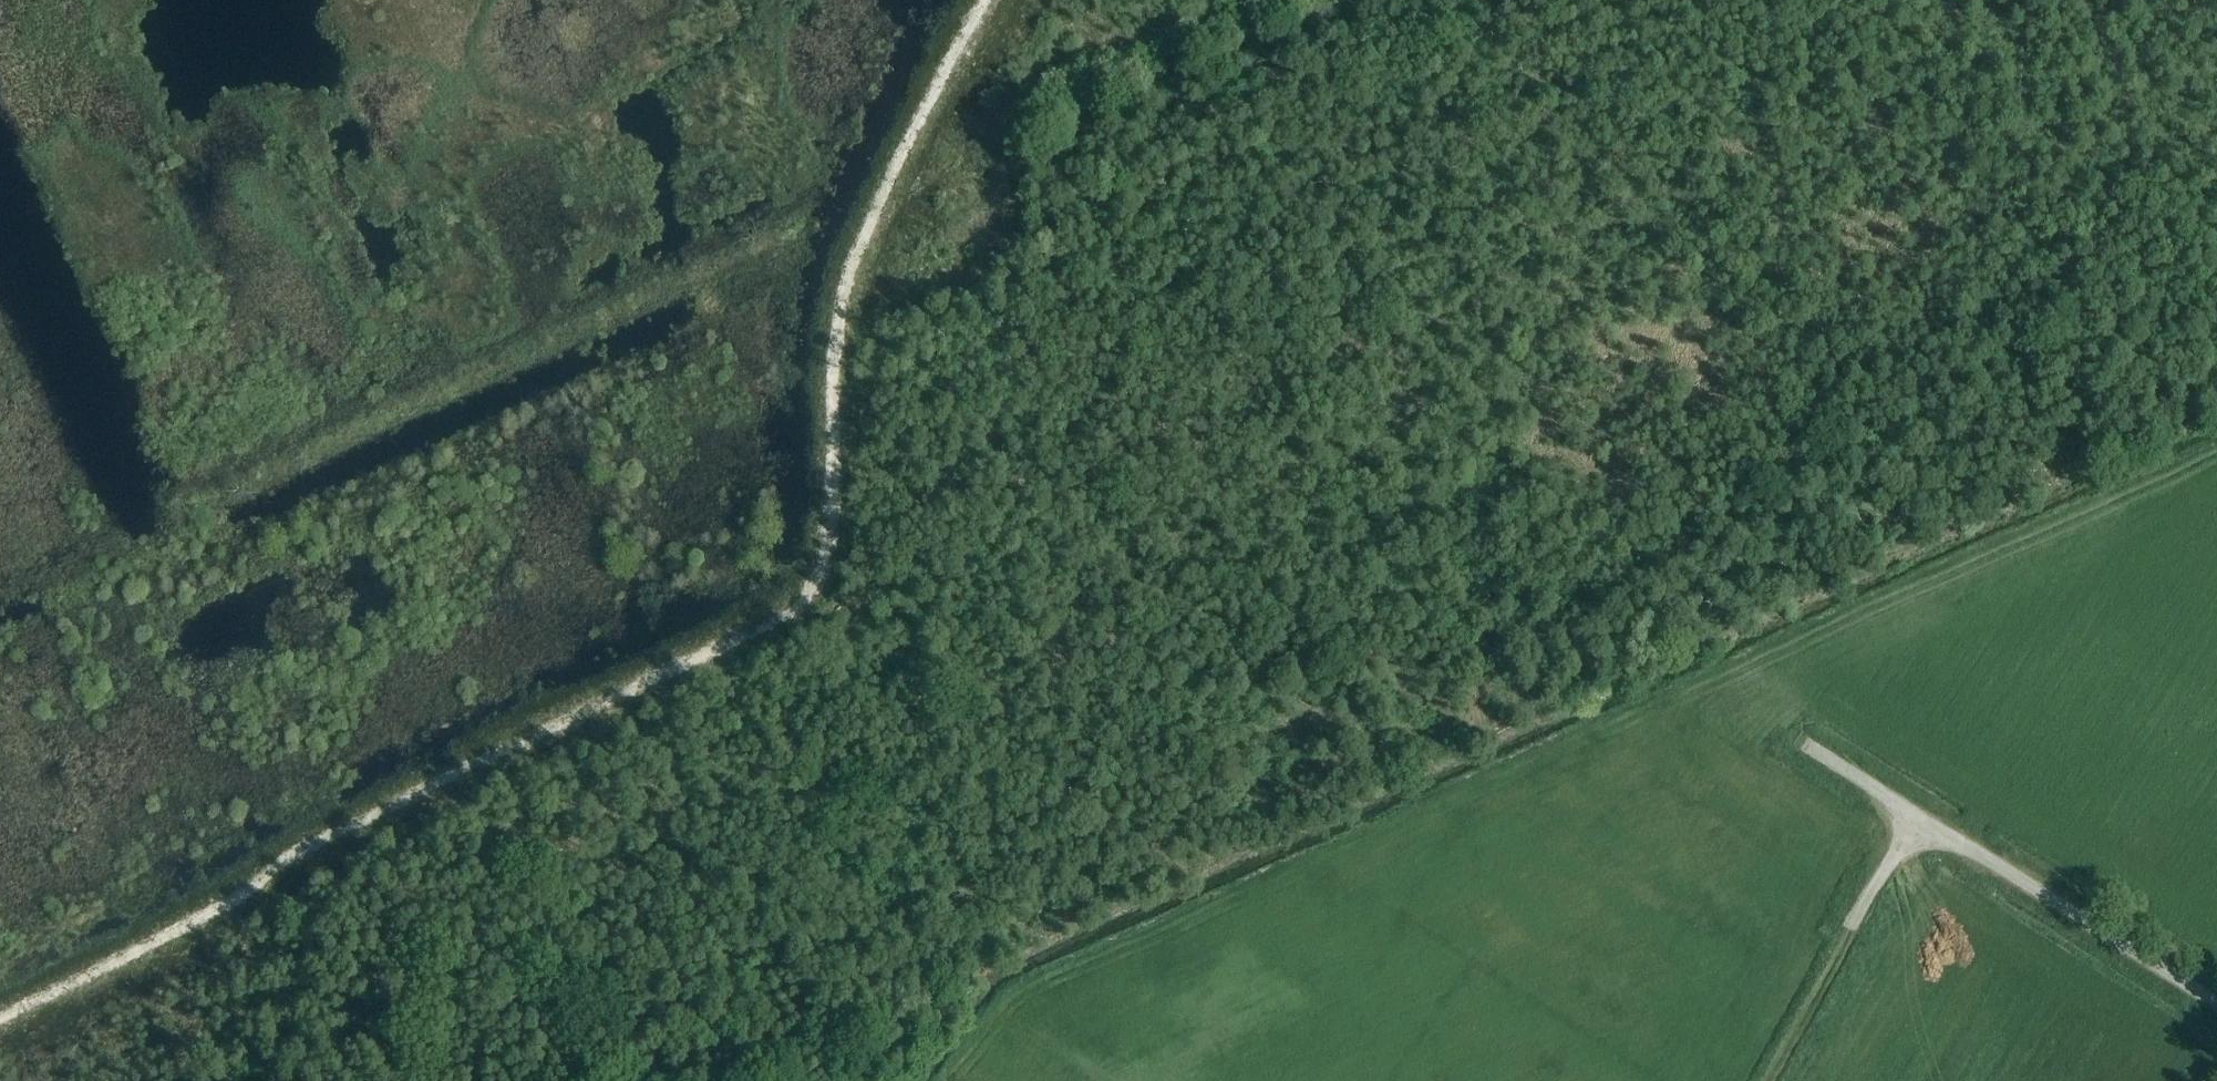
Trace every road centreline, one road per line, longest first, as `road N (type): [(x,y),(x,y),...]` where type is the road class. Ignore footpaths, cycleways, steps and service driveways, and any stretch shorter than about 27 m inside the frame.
road 1 (unclassified): [(2216,1005),(1919,818)]
road 2 (track): [(1757,1080),(1851,927)]
road 3 (unclassified): [(1919,818),(1809,749)]
road 4 (unclassified): [(1851,927),(1919,818)]

